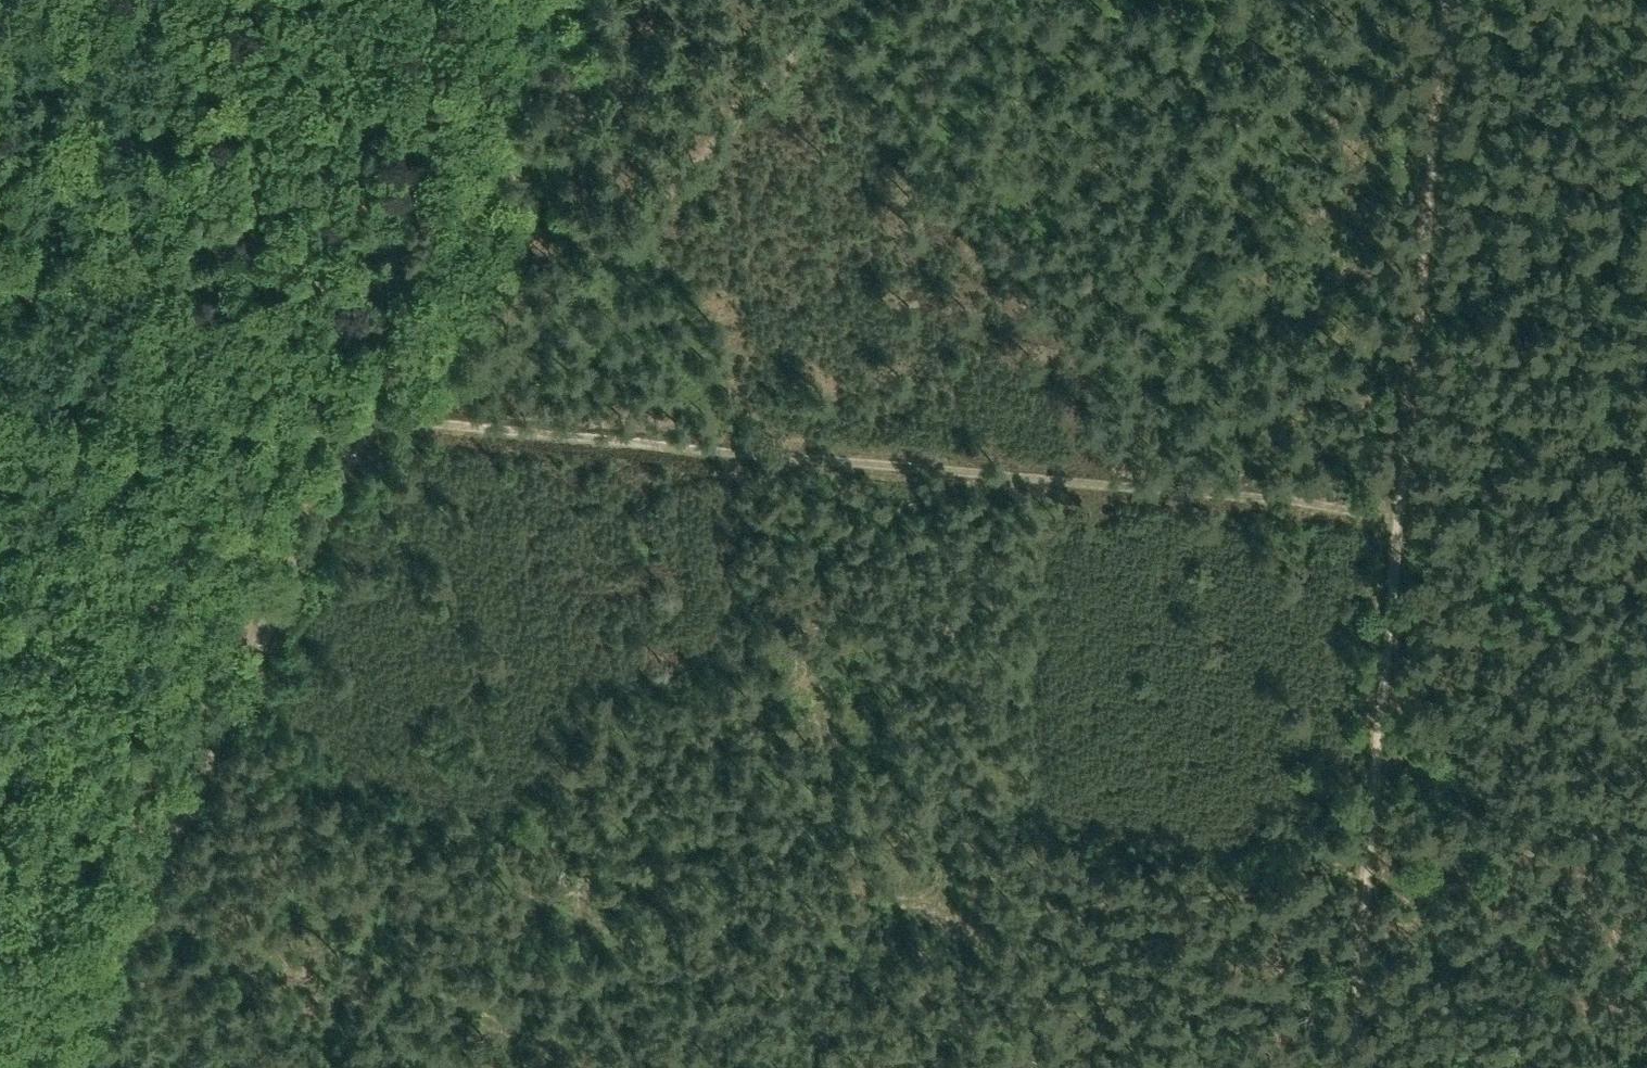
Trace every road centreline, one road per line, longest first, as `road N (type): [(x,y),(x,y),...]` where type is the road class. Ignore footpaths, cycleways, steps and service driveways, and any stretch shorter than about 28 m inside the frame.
road 1 (track): [(1440,0),(1340,1067)]
road 2 (track): [(56,1067),(137,889)]

